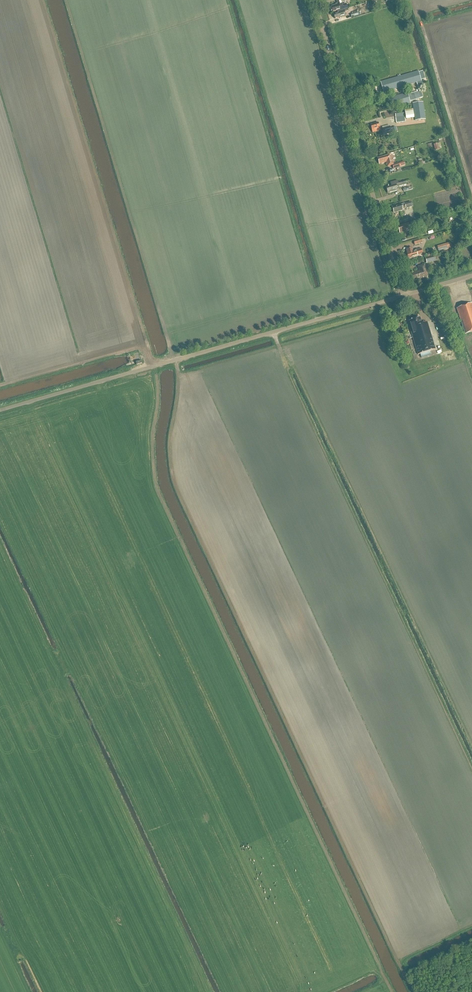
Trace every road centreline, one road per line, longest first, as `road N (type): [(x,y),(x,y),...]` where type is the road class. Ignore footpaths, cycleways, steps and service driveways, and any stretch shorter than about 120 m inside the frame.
road 1 (unclassified): [(0,411),(403,296)]
road 2 (unclassified): [(403,296),(314,0)]

